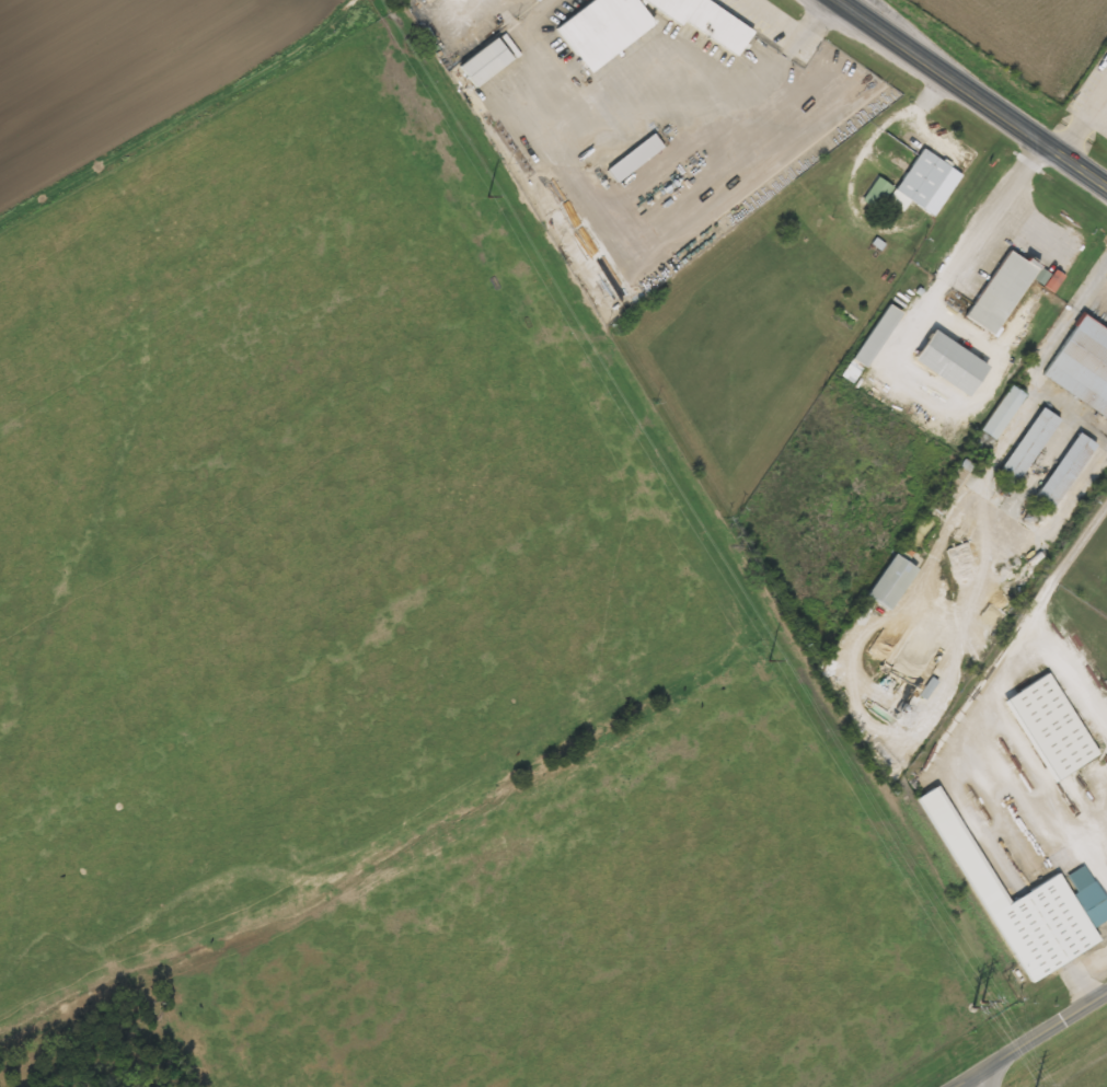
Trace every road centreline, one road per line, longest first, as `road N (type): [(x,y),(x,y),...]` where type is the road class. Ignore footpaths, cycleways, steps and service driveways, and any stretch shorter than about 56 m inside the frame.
road 1 (trunk): [(843,0),(1106,184)]
road 2 (tertiary): [(952,1086),(1106,990)]

